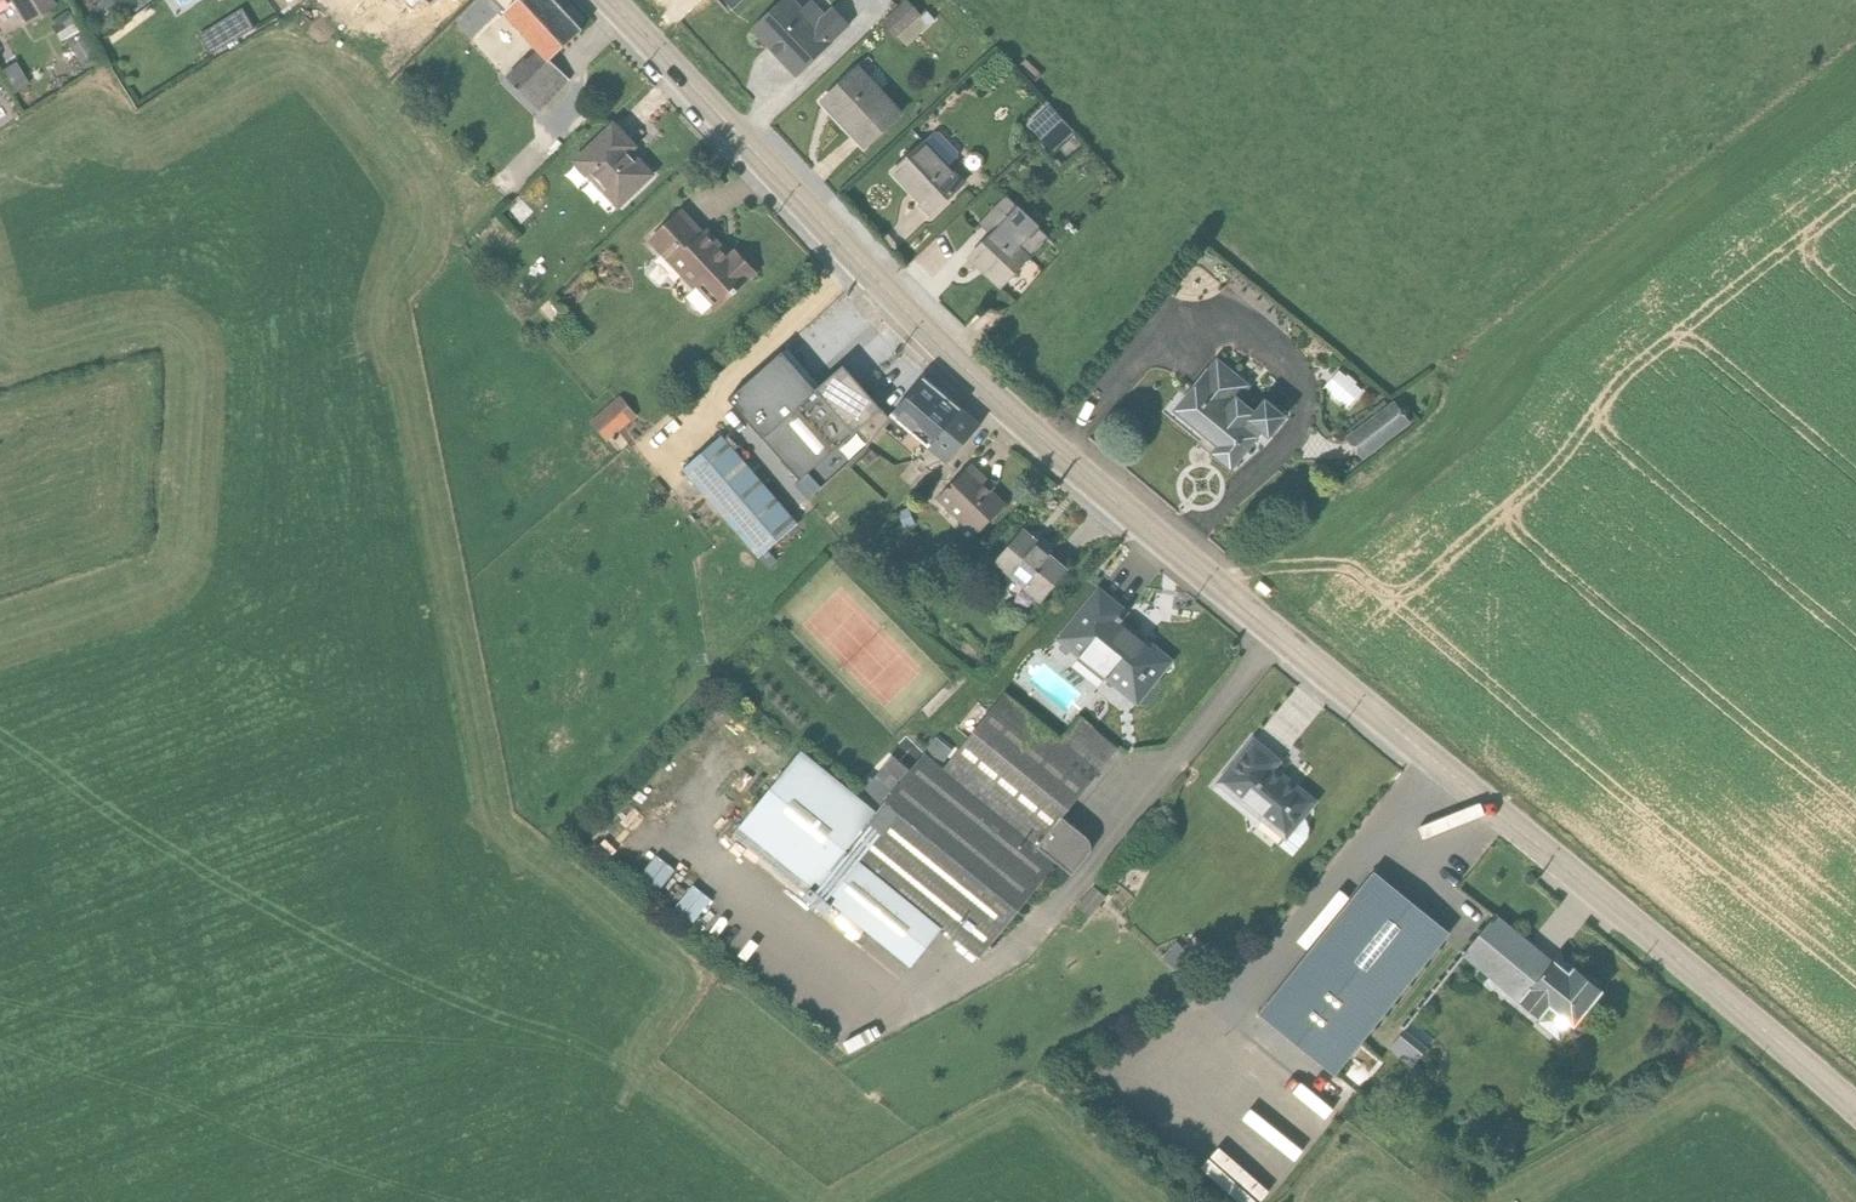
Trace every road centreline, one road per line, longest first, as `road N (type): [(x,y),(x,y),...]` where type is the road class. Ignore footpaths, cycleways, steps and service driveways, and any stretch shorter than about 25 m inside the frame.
road 1 (secondary): [(1855,1103),(1054,447),(939,343),(612,0)]

